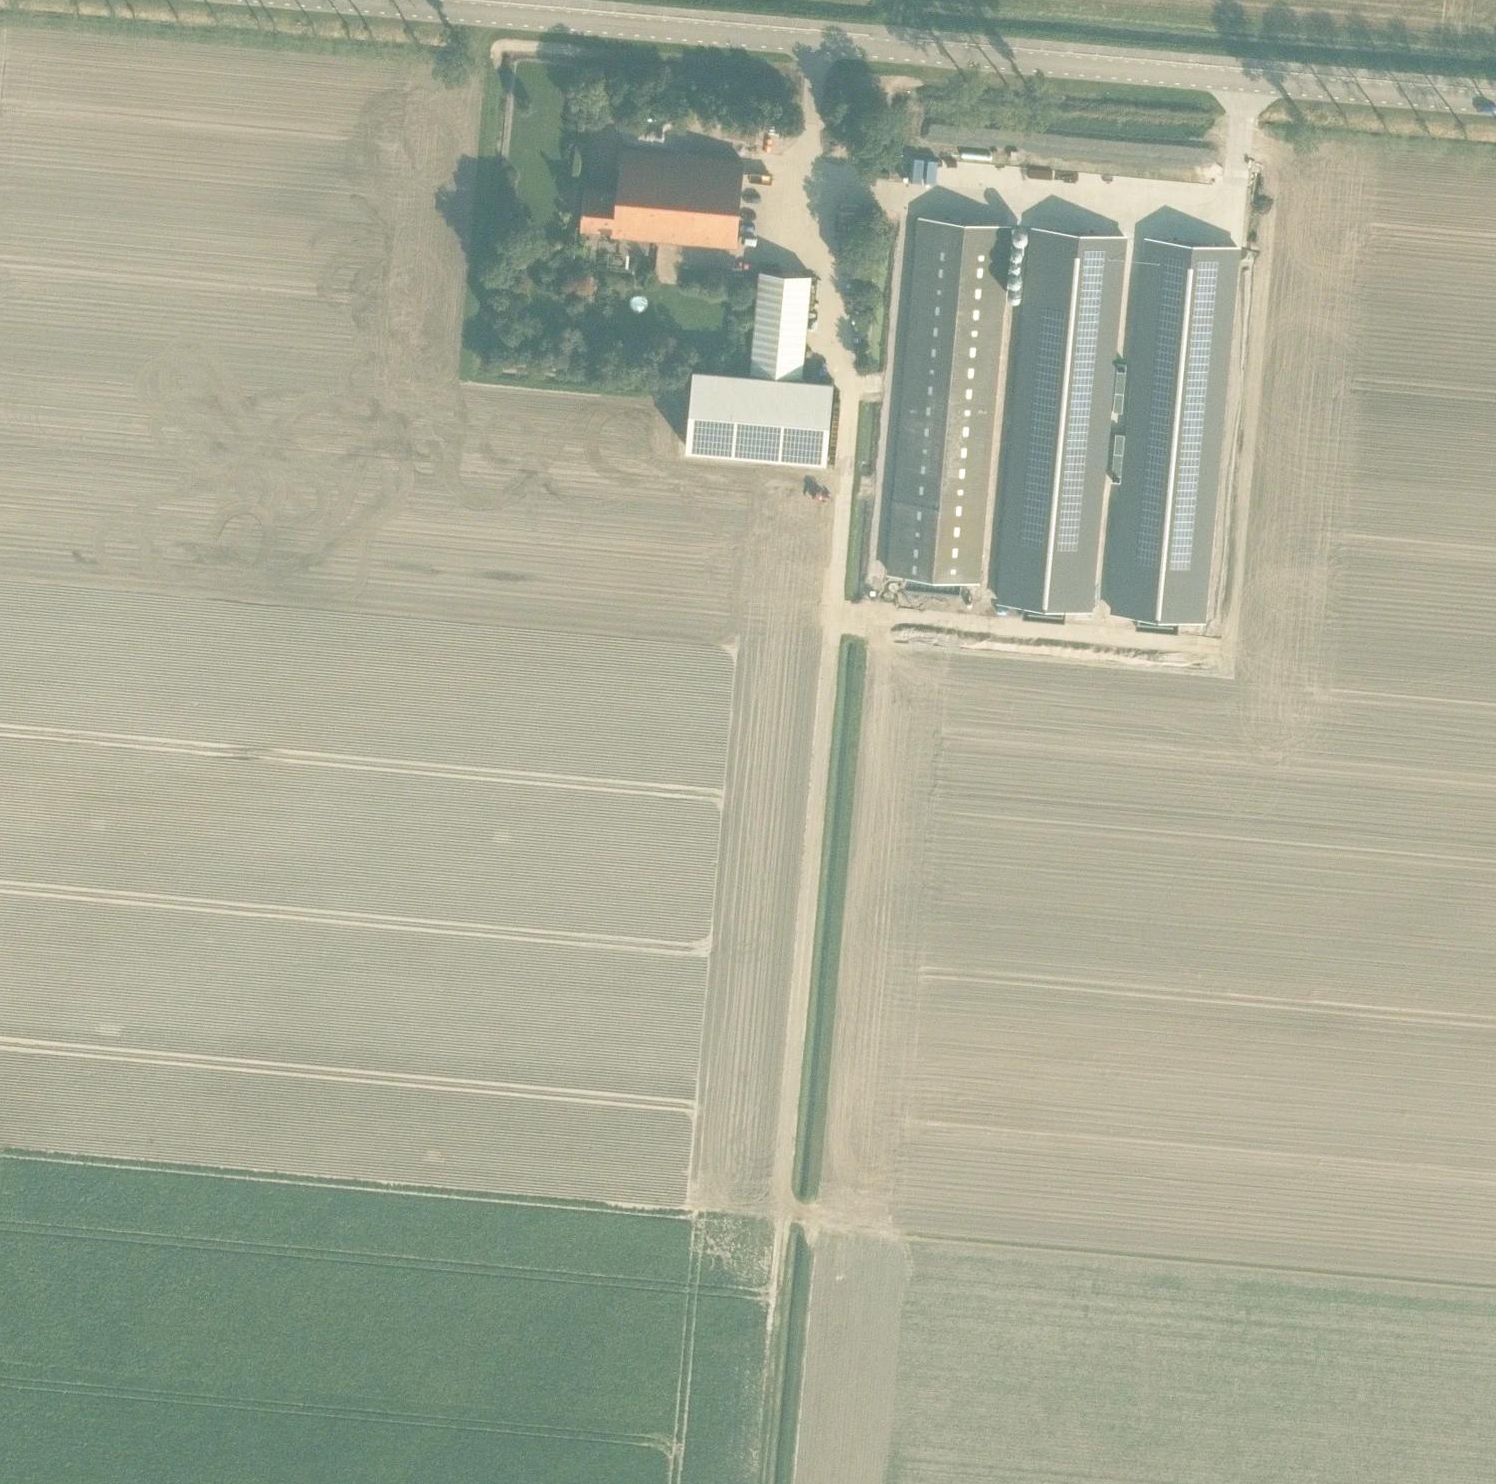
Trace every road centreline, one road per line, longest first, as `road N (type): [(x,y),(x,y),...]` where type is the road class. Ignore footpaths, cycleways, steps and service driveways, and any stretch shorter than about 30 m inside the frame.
road 1 (tertiary): [(1495,99),(345,0)]

